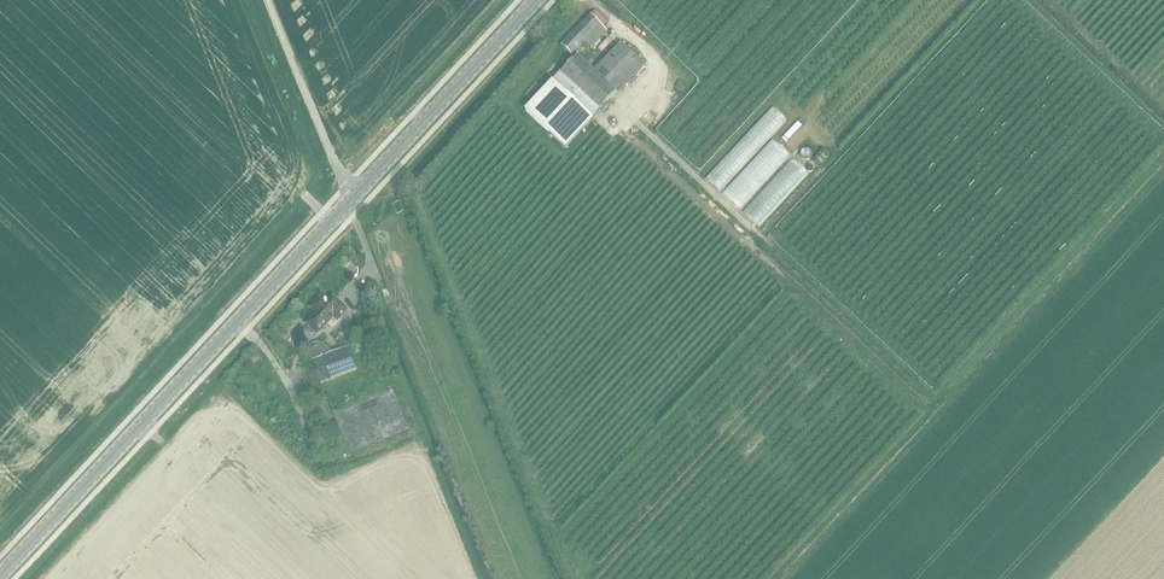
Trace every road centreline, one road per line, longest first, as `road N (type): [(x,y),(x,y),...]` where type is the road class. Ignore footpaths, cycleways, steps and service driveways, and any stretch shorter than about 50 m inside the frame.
road 1 (secondary): [(0,578),(536,0)]

